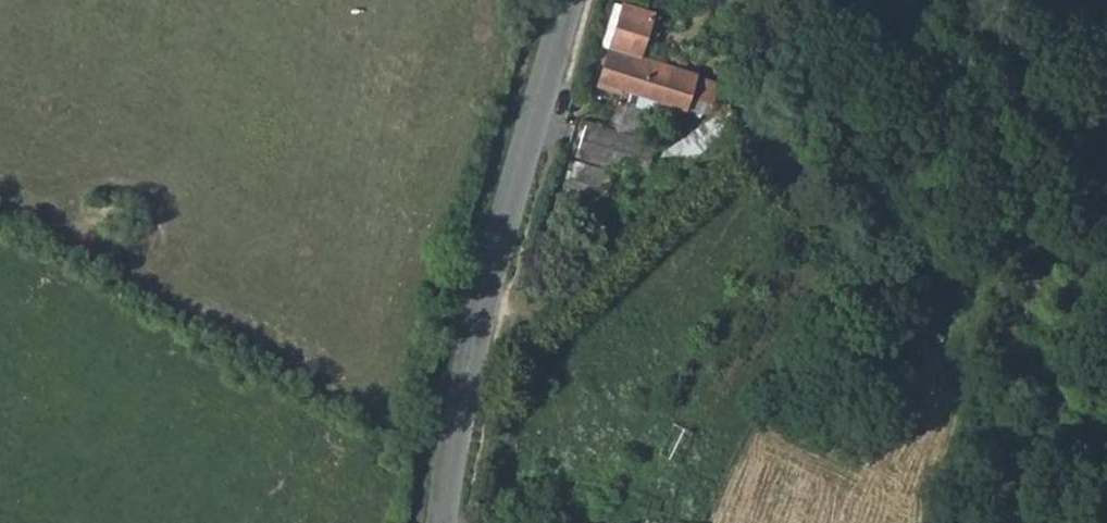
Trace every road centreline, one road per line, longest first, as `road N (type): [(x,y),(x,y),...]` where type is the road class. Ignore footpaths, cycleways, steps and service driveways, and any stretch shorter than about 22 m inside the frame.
road 1 (tertiary): [(440,522),(472,342),(570,0)]

